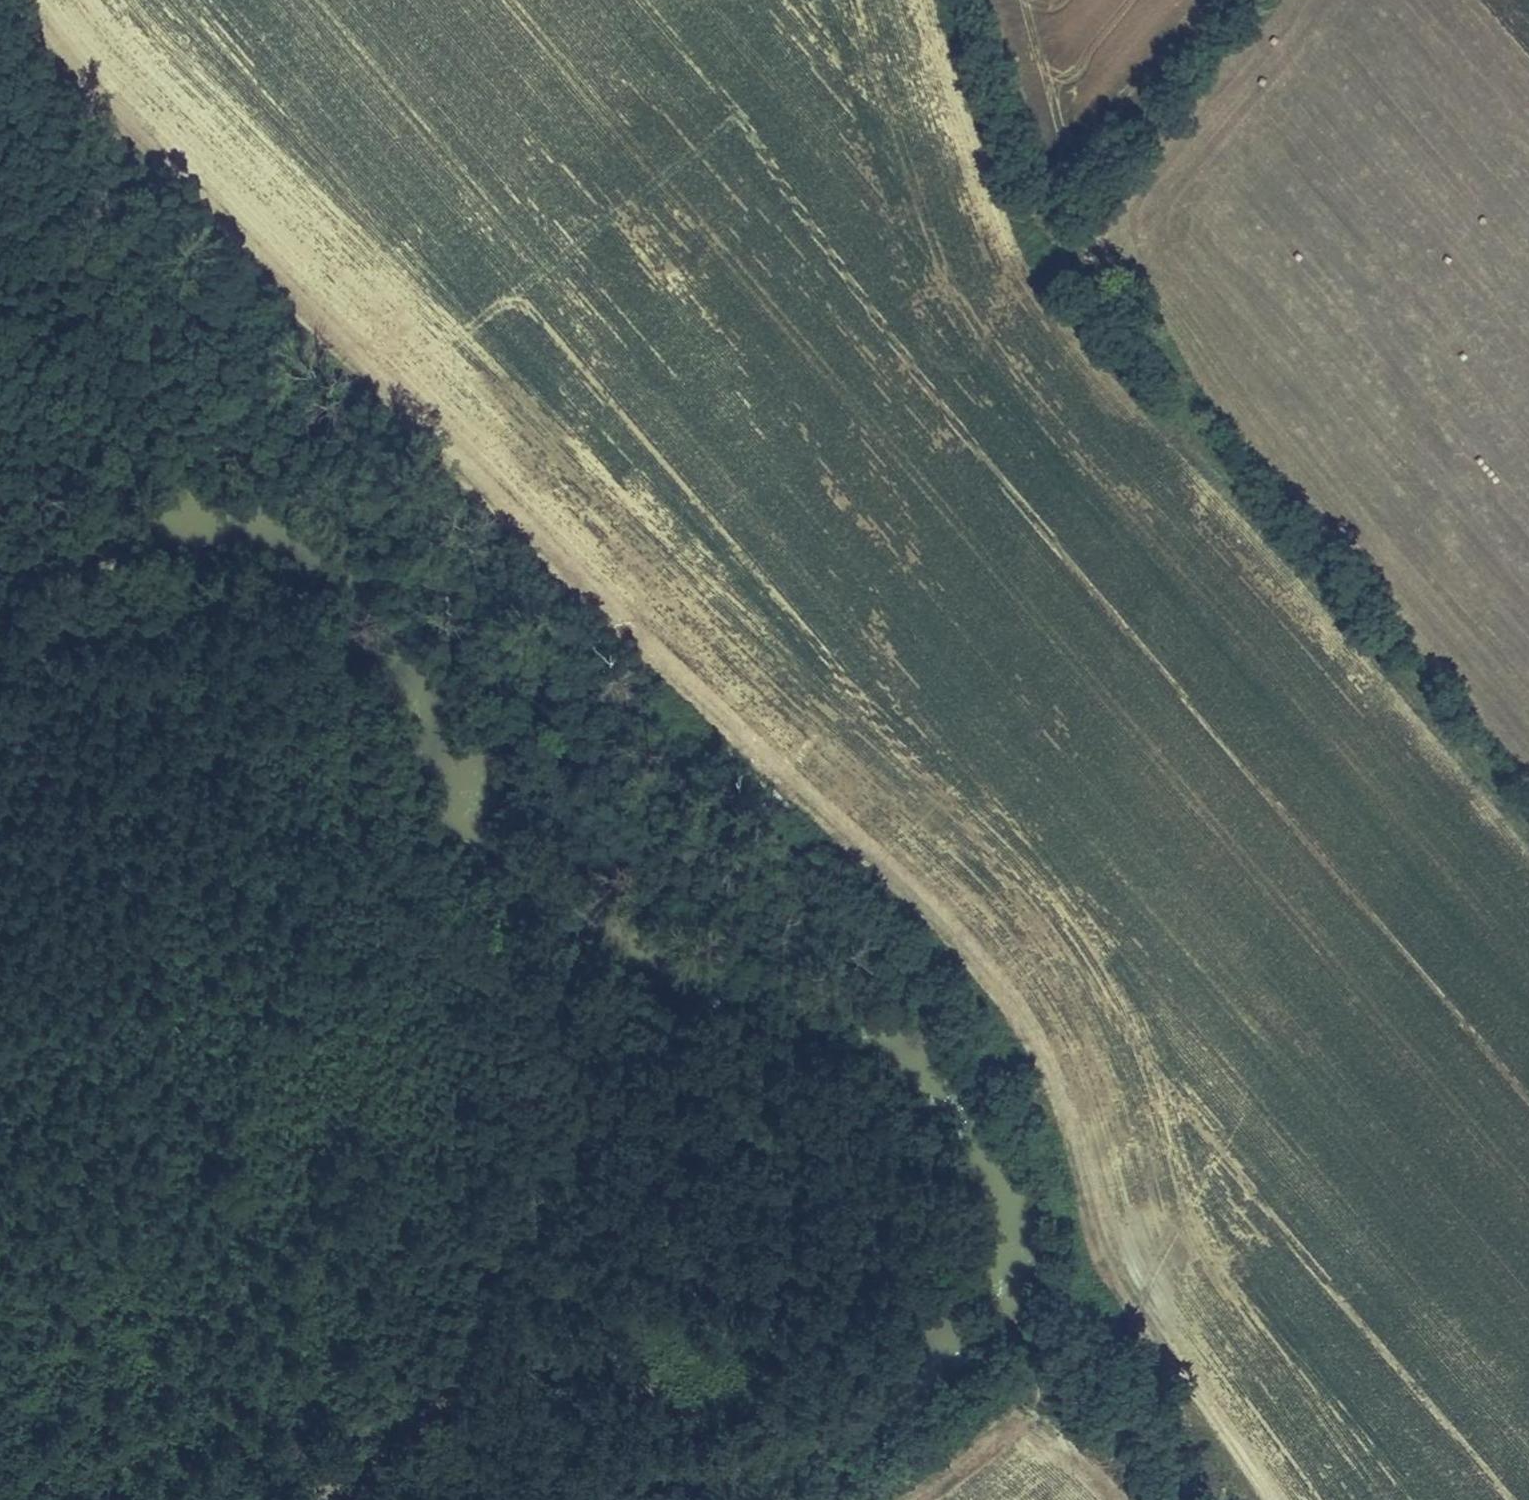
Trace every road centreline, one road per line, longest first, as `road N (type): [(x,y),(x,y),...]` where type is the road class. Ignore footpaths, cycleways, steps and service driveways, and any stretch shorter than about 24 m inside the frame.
road 1 (track): [(974,0),(1062,235),(1105,322),(1172,417),(1528,830)]

